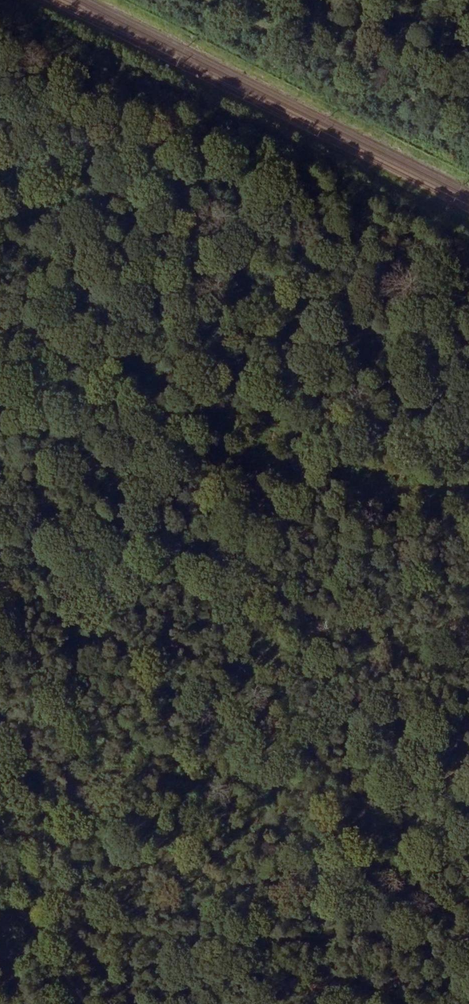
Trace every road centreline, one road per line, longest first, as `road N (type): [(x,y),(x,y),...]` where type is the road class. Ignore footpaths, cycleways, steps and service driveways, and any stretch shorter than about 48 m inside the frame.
road 1 (track): [(468,125),(210,0)]
road 2 (track): [(90,1003),(0,876)]

